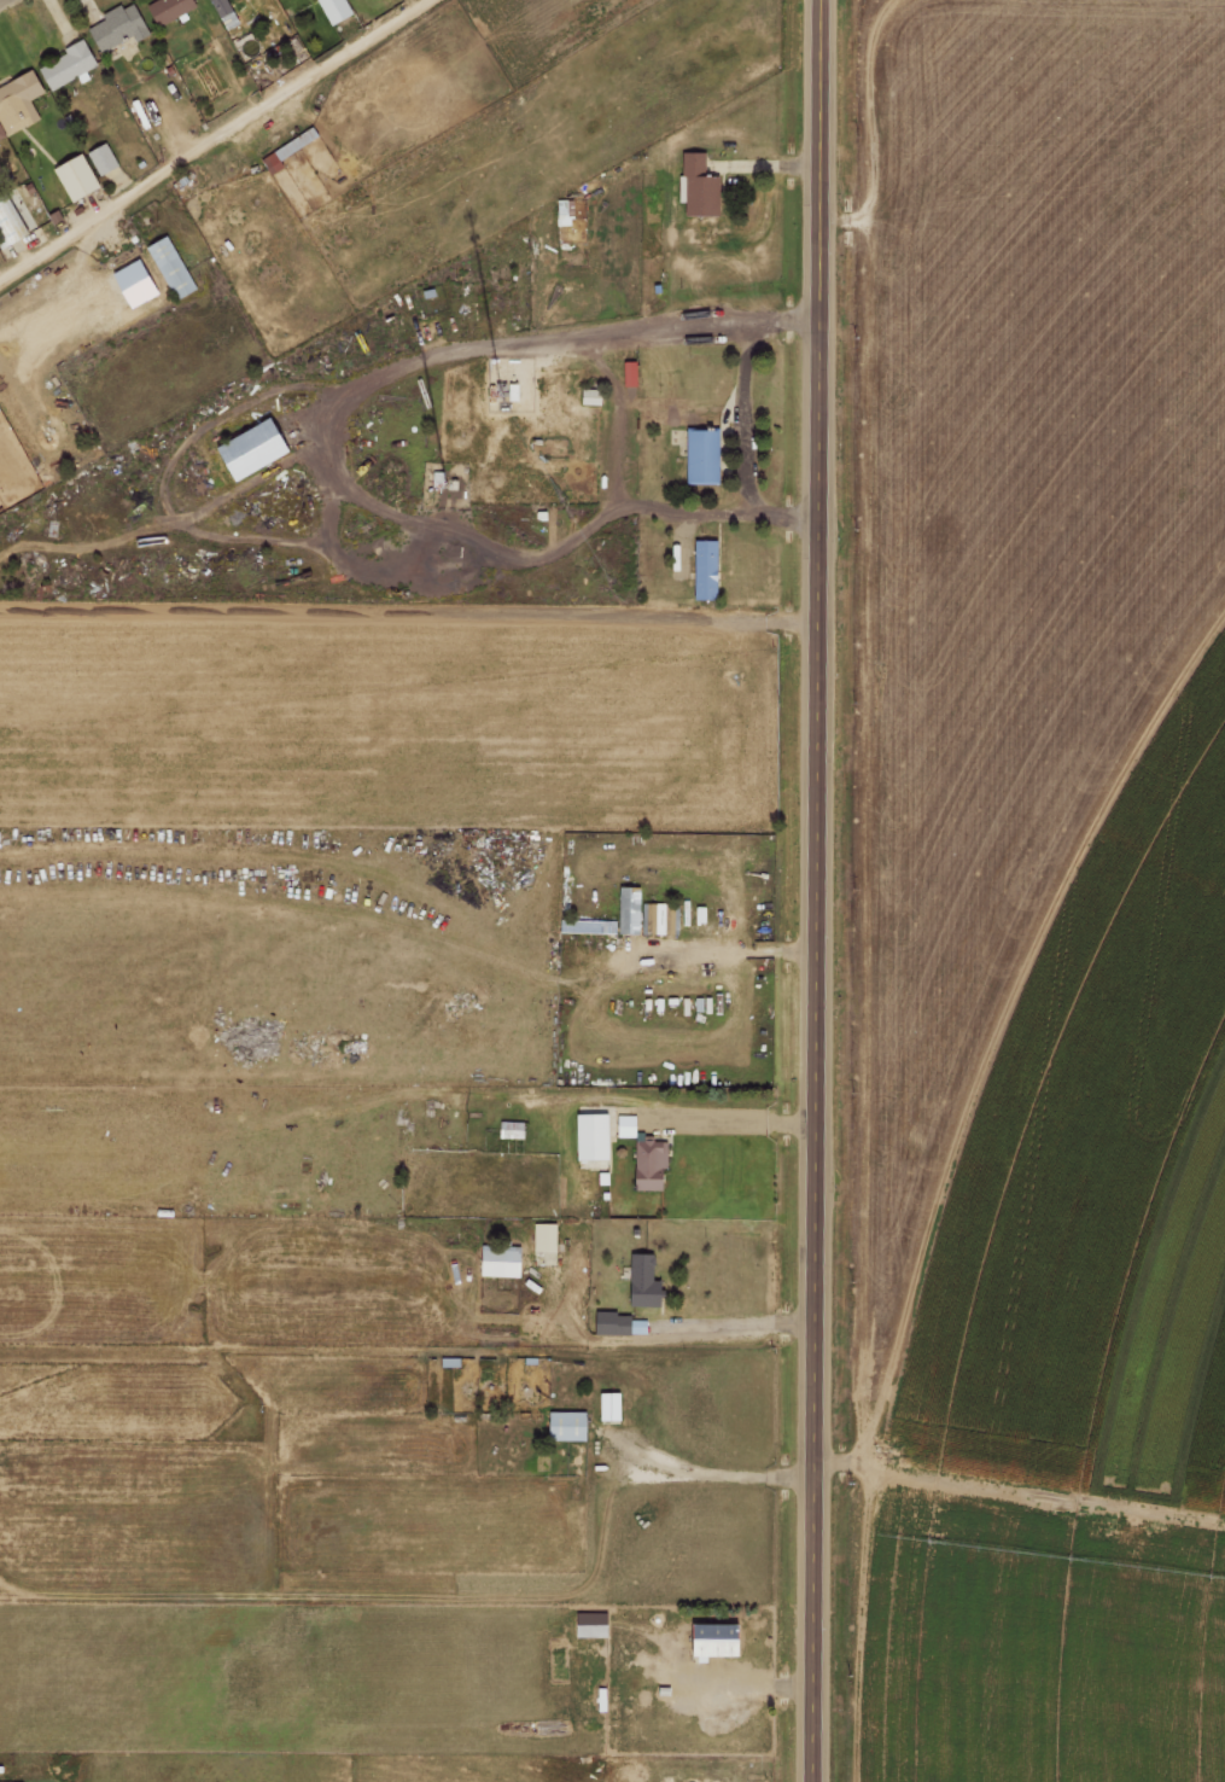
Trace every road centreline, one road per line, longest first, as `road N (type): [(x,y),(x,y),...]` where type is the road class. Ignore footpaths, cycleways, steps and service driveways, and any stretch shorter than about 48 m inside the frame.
road 1 (secondary): [(821,1781),(822,0)]
road 2 (residential): [(0,108),(174,0)]

